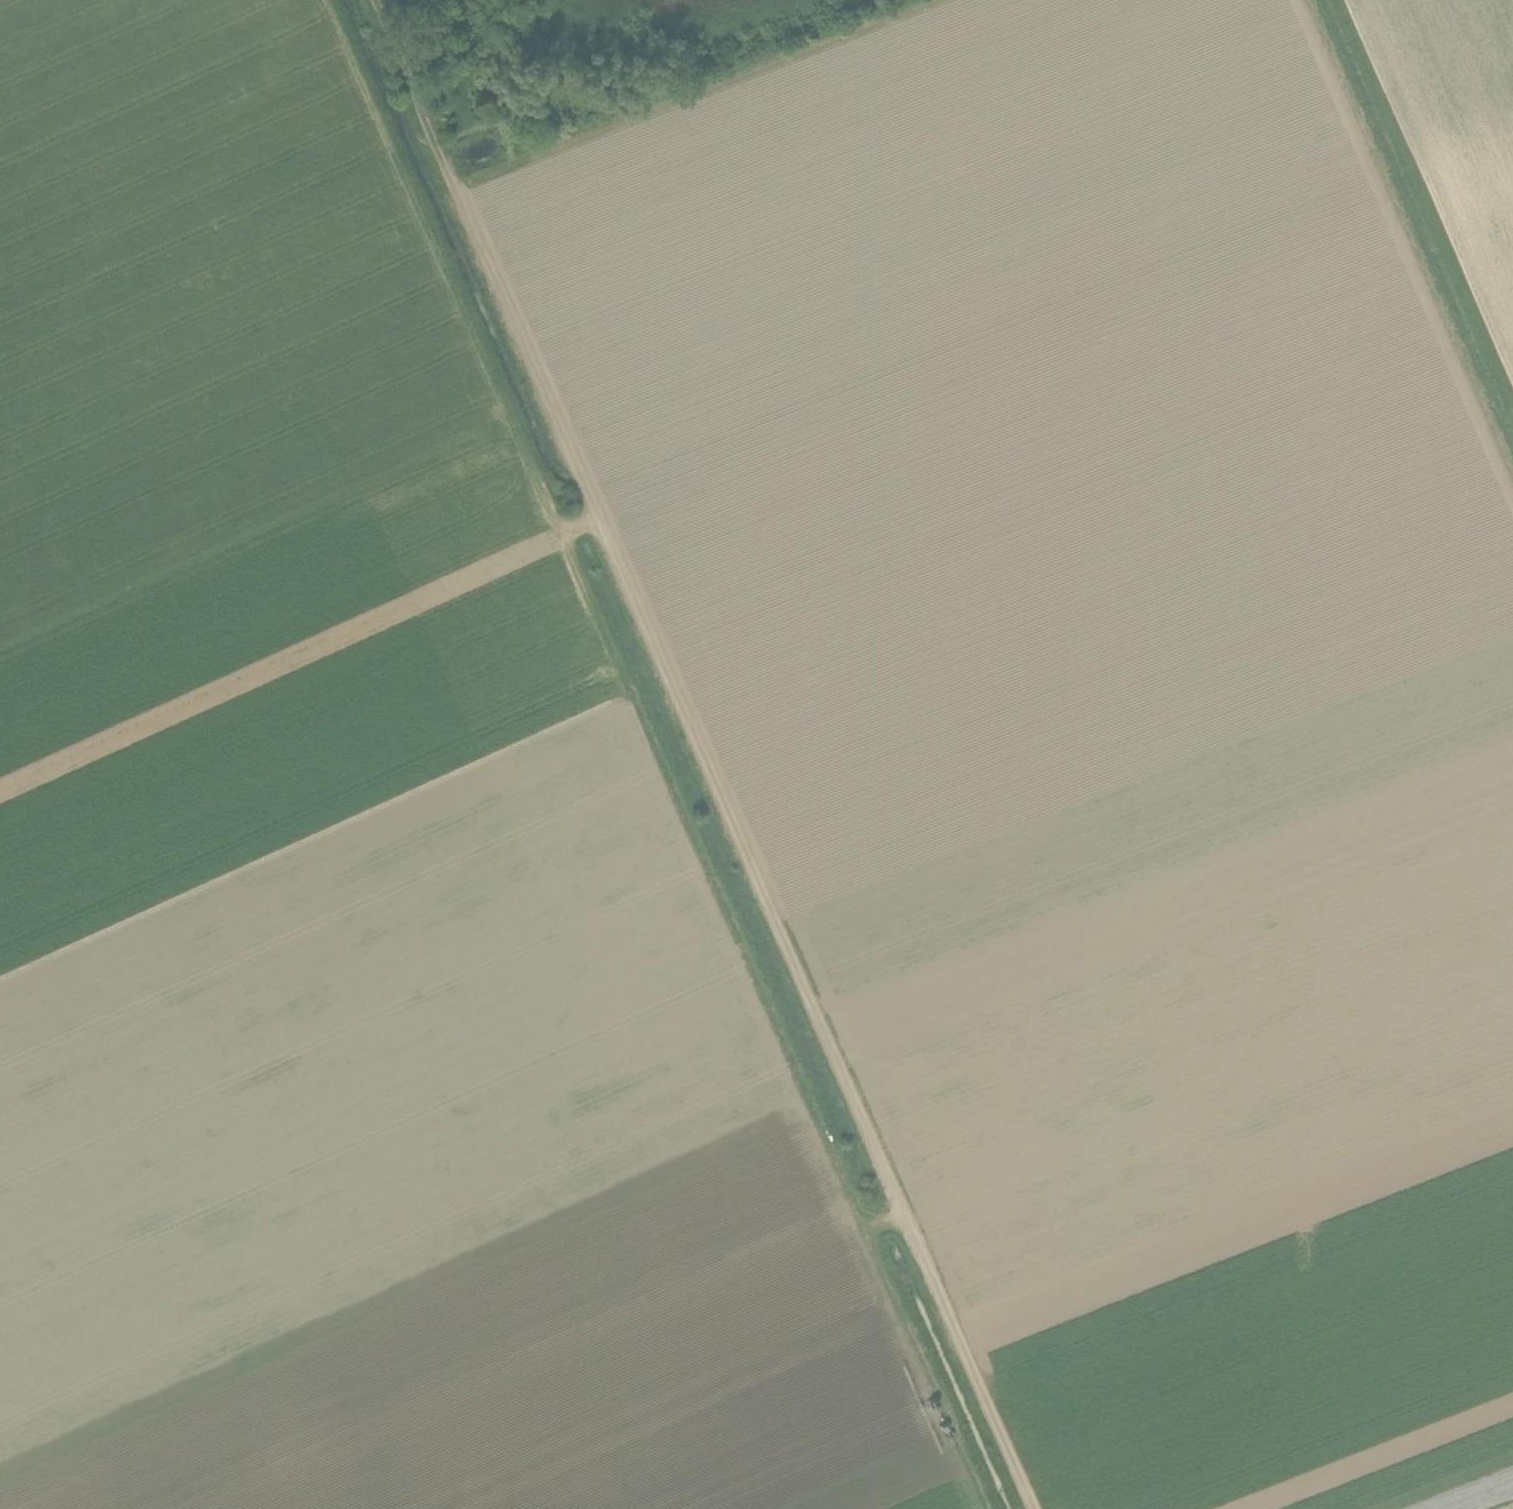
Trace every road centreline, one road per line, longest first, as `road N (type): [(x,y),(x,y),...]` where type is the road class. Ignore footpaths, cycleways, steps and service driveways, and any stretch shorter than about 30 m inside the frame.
road 1 (track): [(1037,1508),(377,0)]

